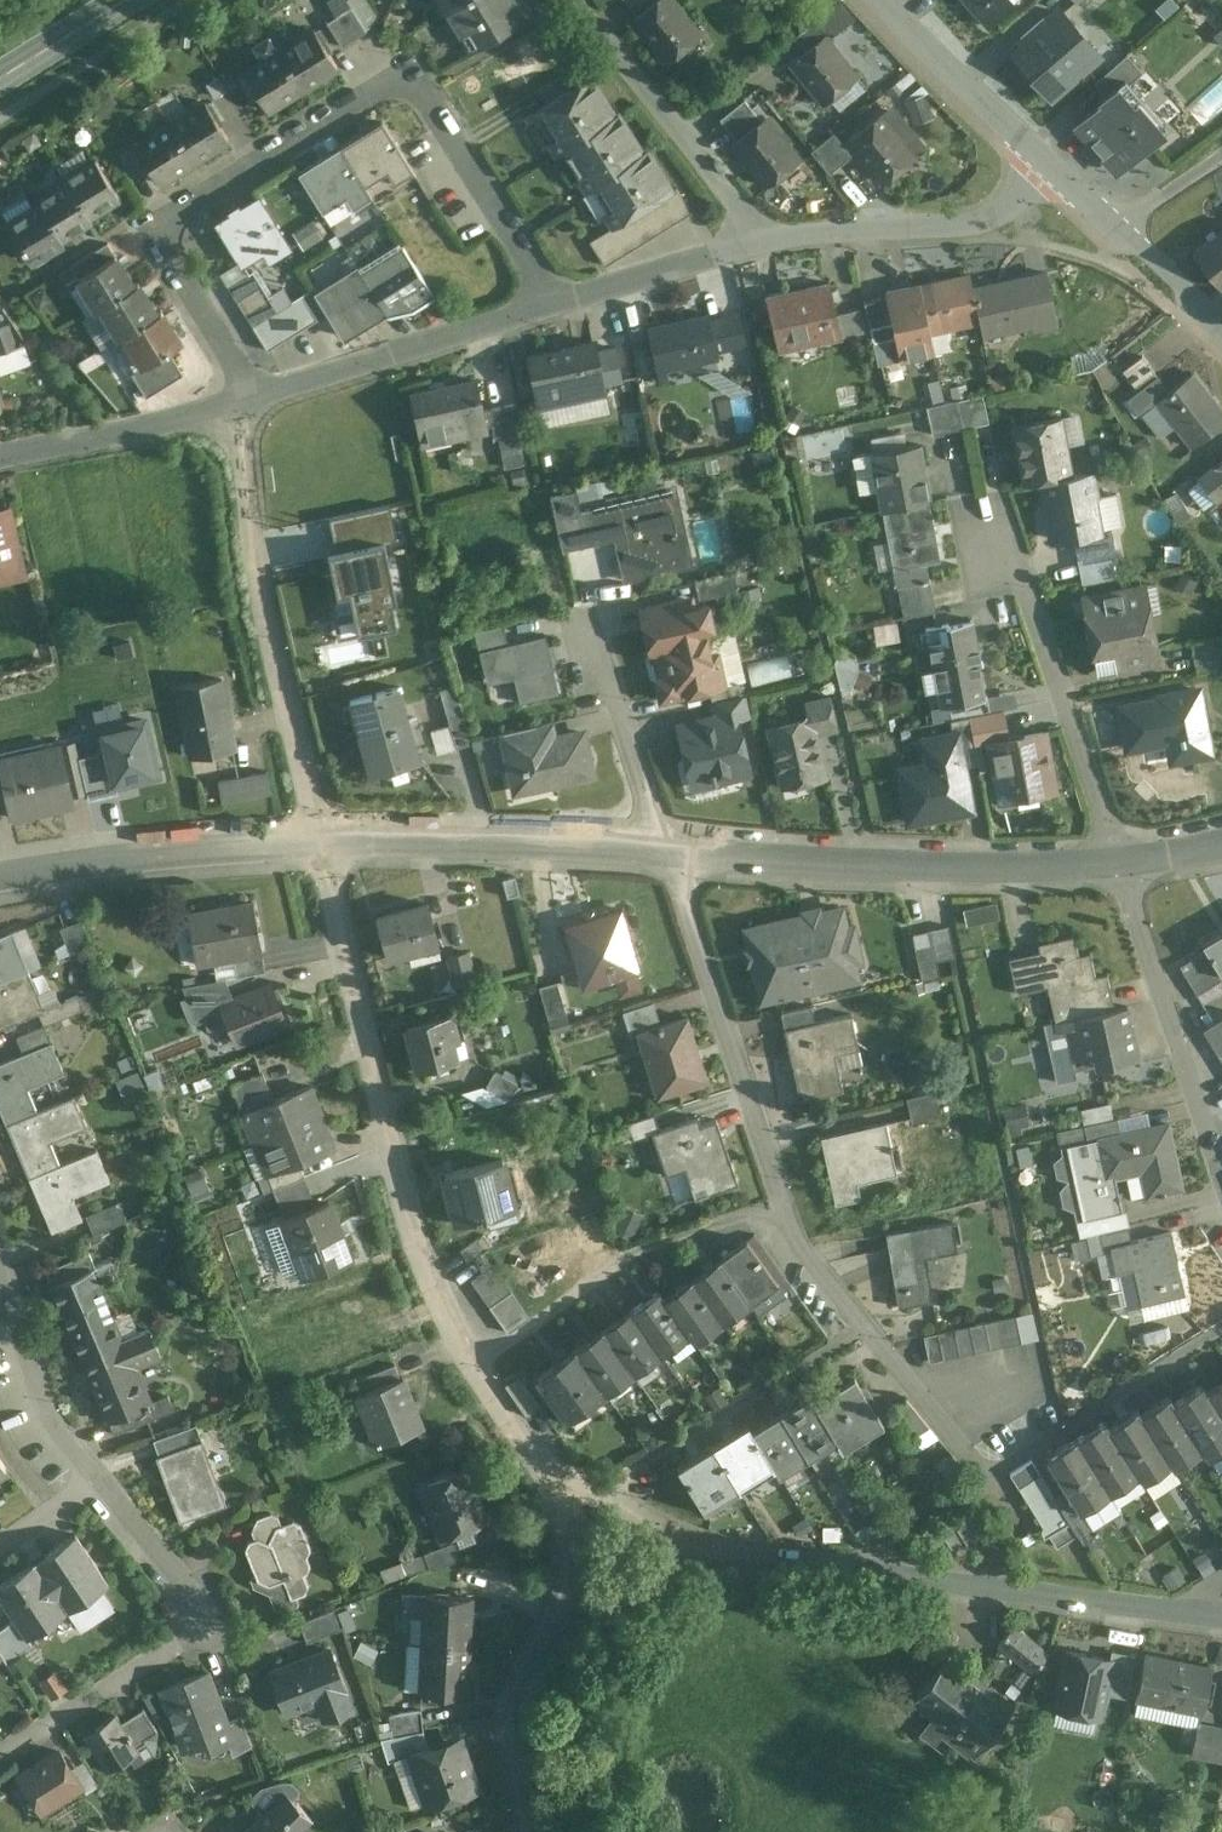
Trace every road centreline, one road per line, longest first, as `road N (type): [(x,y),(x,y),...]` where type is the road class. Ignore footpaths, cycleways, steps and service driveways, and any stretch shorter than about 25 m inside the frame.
road 1 (residential): [(567,304),(407,78),(161,233),(254,402)]
road 2 (residential): [(320,844),(406,1222),(475,1365)]
road 3 (residential): [(1122,859),(877,860),(668,844)]
road 4 (residential): [(234,408),(320,844)]
road 5 (residential): [(102,1480),(188,1581),(208,1621),(0,1756)]
road 6 (residential): [(783,1199),(732,1017),(668,844)]
road 7 (residential): [(1113,220),(757,234)]
road 8 (residential): [(1217,1605),(1093,1600),(866,1568)]
road 9 (residential): [(783,1199),(621,1260),(475,1365)]
road 10 (residential): [(668,844),(320,844)]
road 11 (residential): [(1122,859),(1001,537)]
road 12 (residential): [(567,304),(254,402)]
road 13 (residential): [(320,844),(105,862),(0,881)]
road 14 (residential): [(892,0),(1113,220)]
road 15 (residential): [(1214,1152),(1122,859)]
road 16 (residential): [(863,1326),(606,1484)]
road 17 (residential): [(757,234),(576,0)]
road 18 (residential): [(980,1480),(1221,1325)]
road 19 (residential): [(234,408),(0,464)]
road 20 (residential): [(668,844),(584,624)]
road 21 (residential): [(526,1831),(517,1702),(555,1611)]
road 22 (residential): [(757,234),(567,304)]
road 23 (residential): [(980,1480),(863,1326)]
road 24 (residential): [(19,1319),(42,1397),(102,1480)]
road 25 (residential): [(726,1550),(555,1611)]
road 26 (residential): [(1113,220),(1221,341)]
road 27 (residential): [(863,1326),(799,1249),(783,1199)]
road 28 (primary): [(129,0),(0,81)]
road 29 (residential): [(555,1611),(538,1461)]
road 30 (residential): [(866,1568),(895,1530),(980,1480)]
road 31 (residential): [(866,1568),(726,1550)]
road 32 (residential): [(606,1484),(726,1550)]
road 33 (residential): [(1221,146),(1113,220)]
road 34 (residential): [(102,1480),(0,1547)]

